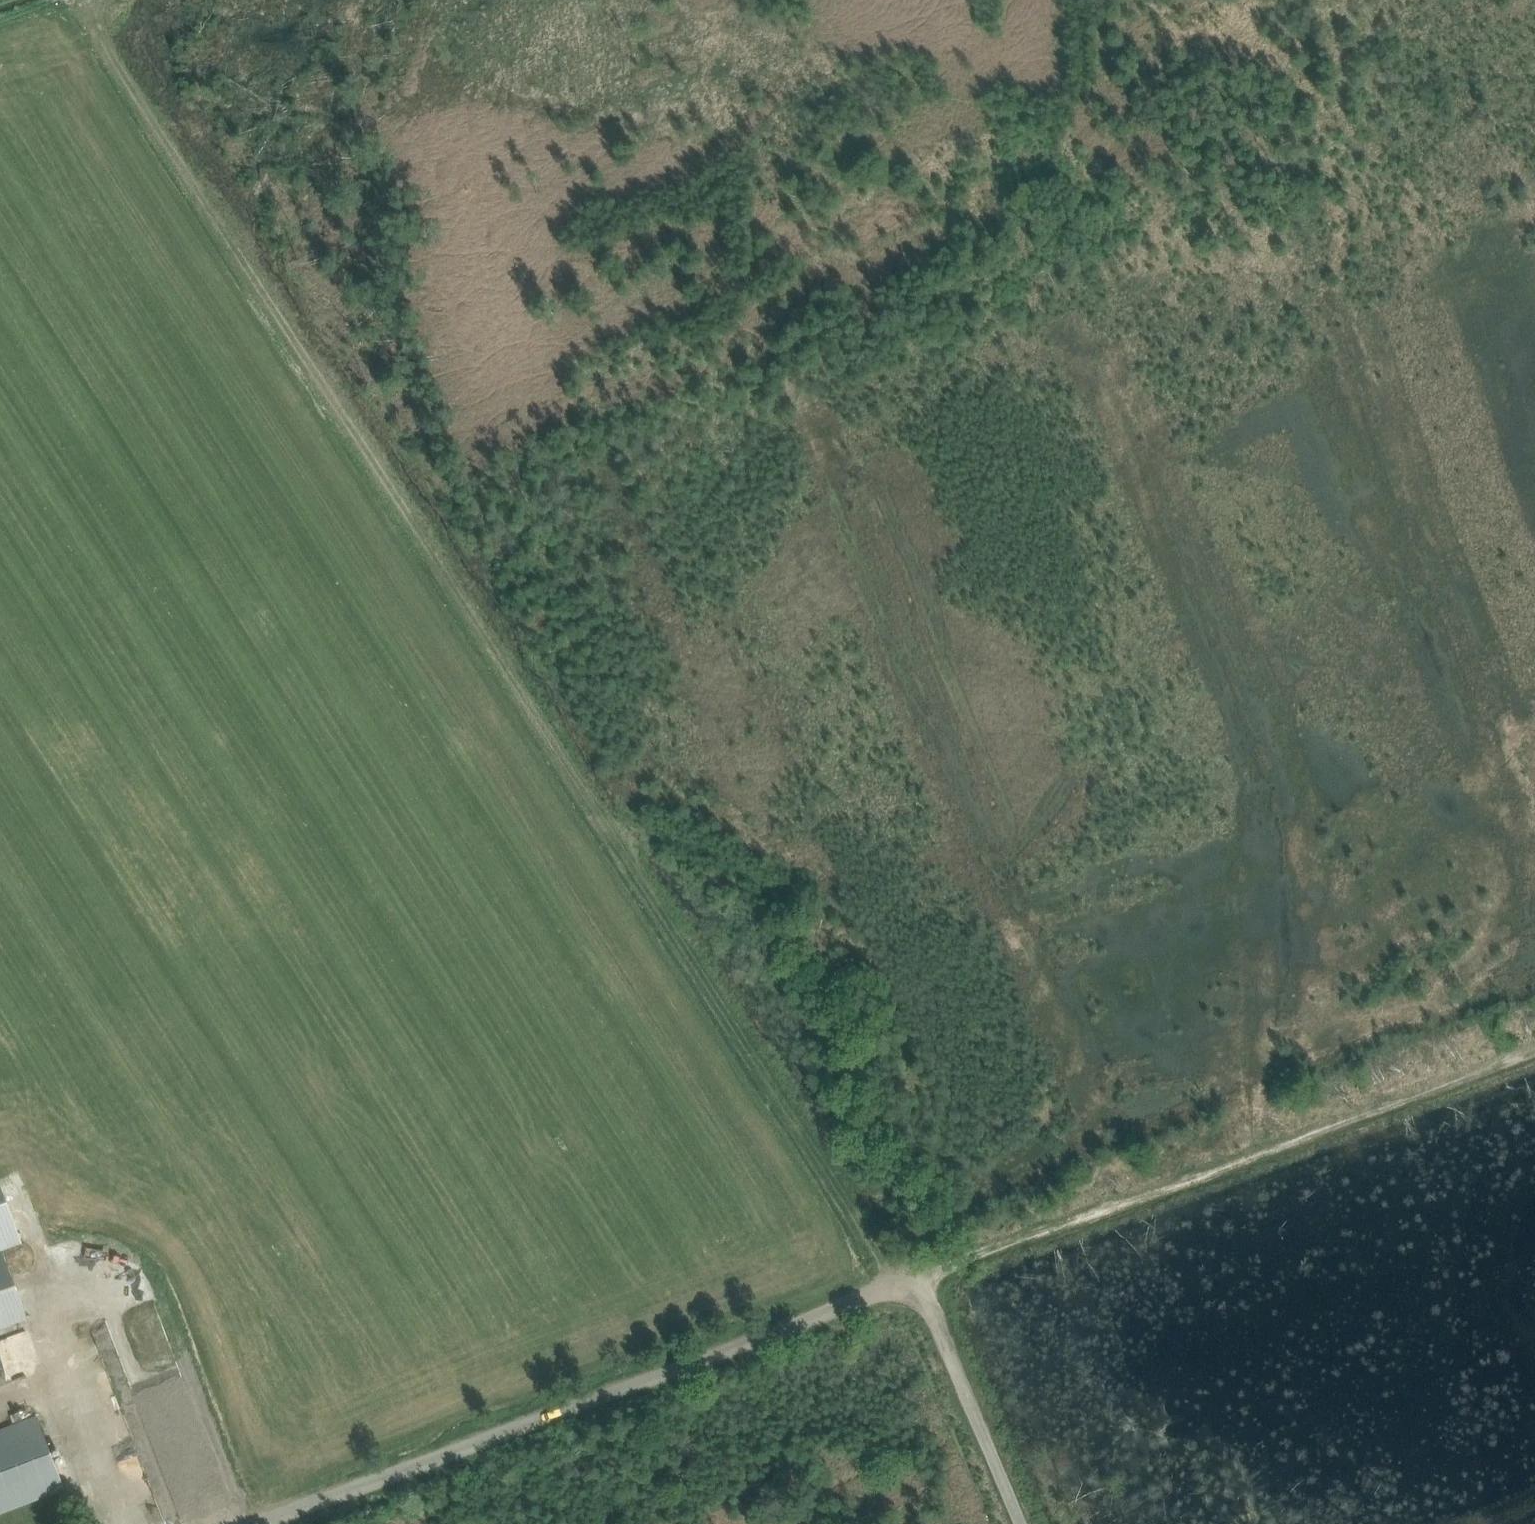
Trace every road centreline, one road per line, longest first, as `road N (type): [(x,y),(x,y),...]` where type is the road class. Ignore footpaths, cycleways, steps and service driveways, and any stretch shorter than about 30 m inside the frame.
road 1 (unclassified): [(279,1523),(918,1283)]
road 2 (track): [(1534,1059),(918,1283)]
road 3 (unclassified): [(1021,1523),(918,1283)]

